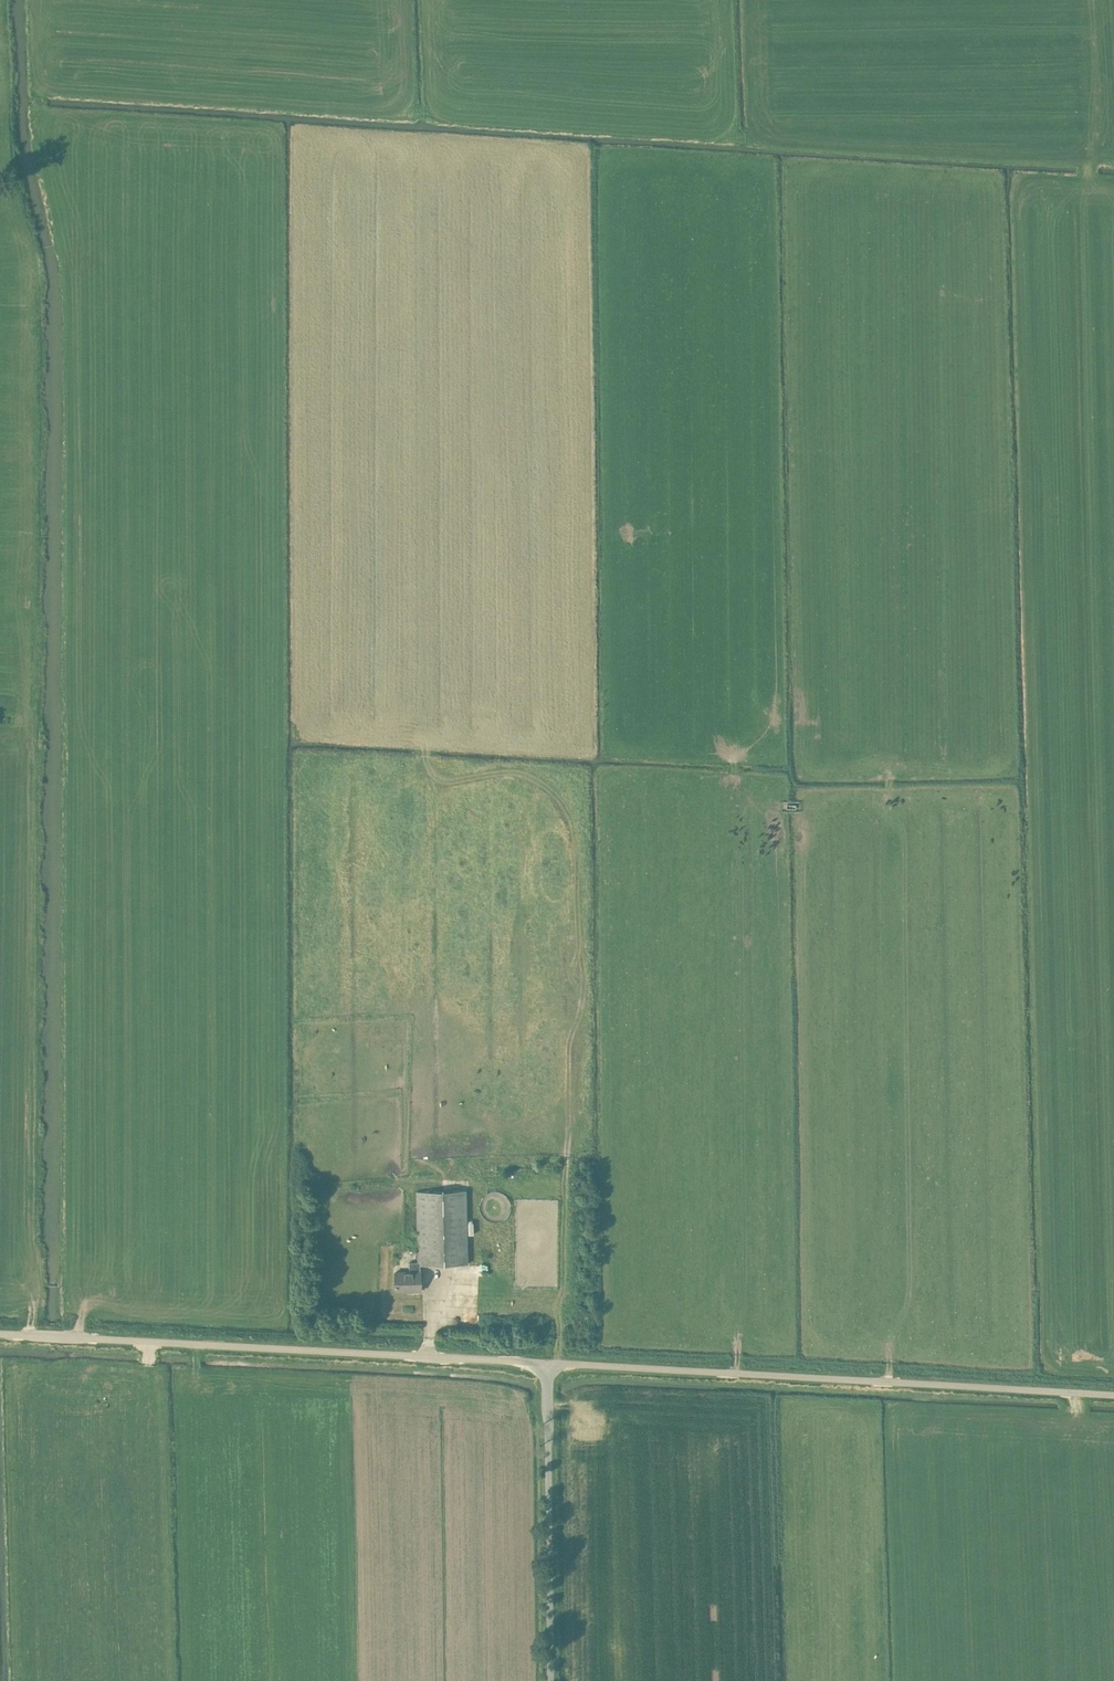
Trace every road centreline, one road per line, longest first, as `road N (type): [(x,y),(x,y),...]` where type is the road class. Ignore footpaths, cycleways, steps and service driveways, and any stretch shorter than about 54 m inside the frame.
road 1 (unclassified): [(548,1364),(1113,1395)]
road 2 (unclassified): [(548,1364),(0,1335)]
road 3 (unclassified): [(551,1680),(548,1364)]

